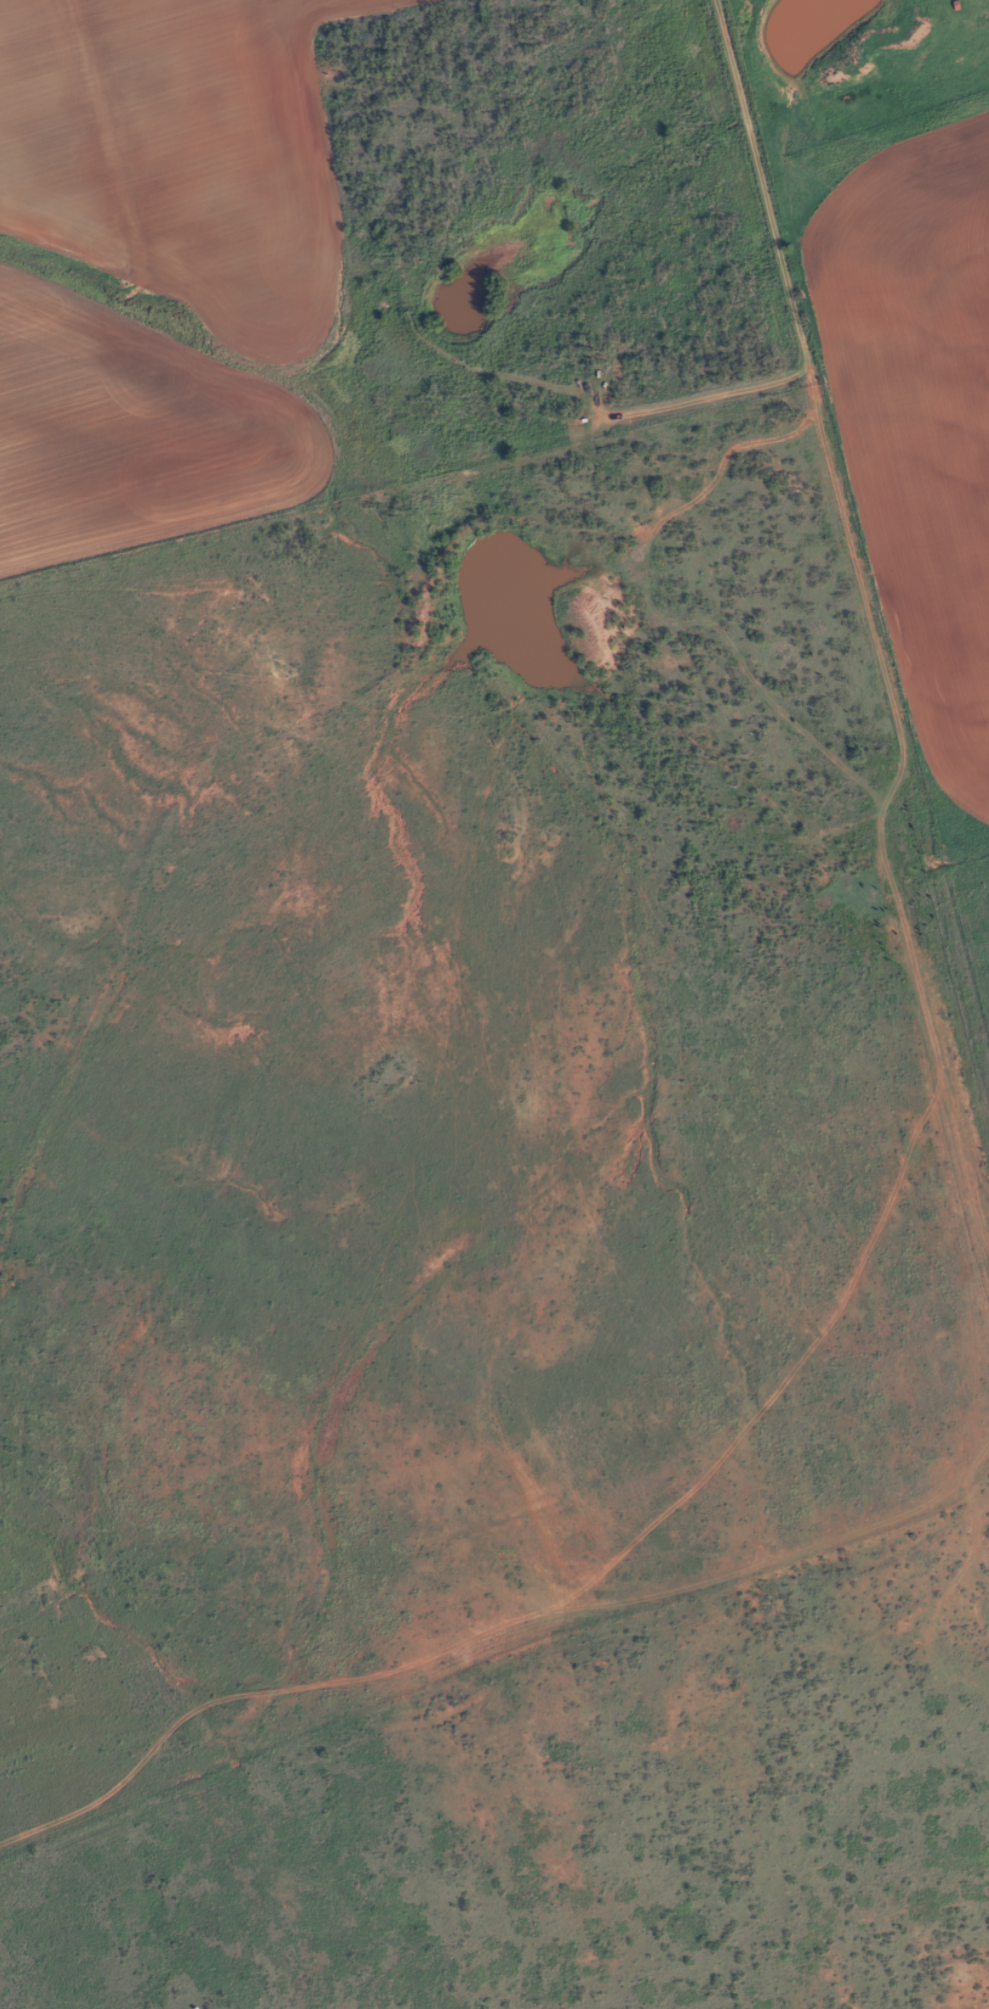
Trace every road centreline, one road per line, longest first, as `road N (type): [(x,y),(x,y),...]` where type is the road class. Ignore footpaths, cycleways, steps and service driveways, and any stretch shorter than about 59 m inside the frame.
road 1 (residential): [(988,981),(723,0)]
road 2 (residential): [(607,0),(421,139),(396,173),(357,287)]

